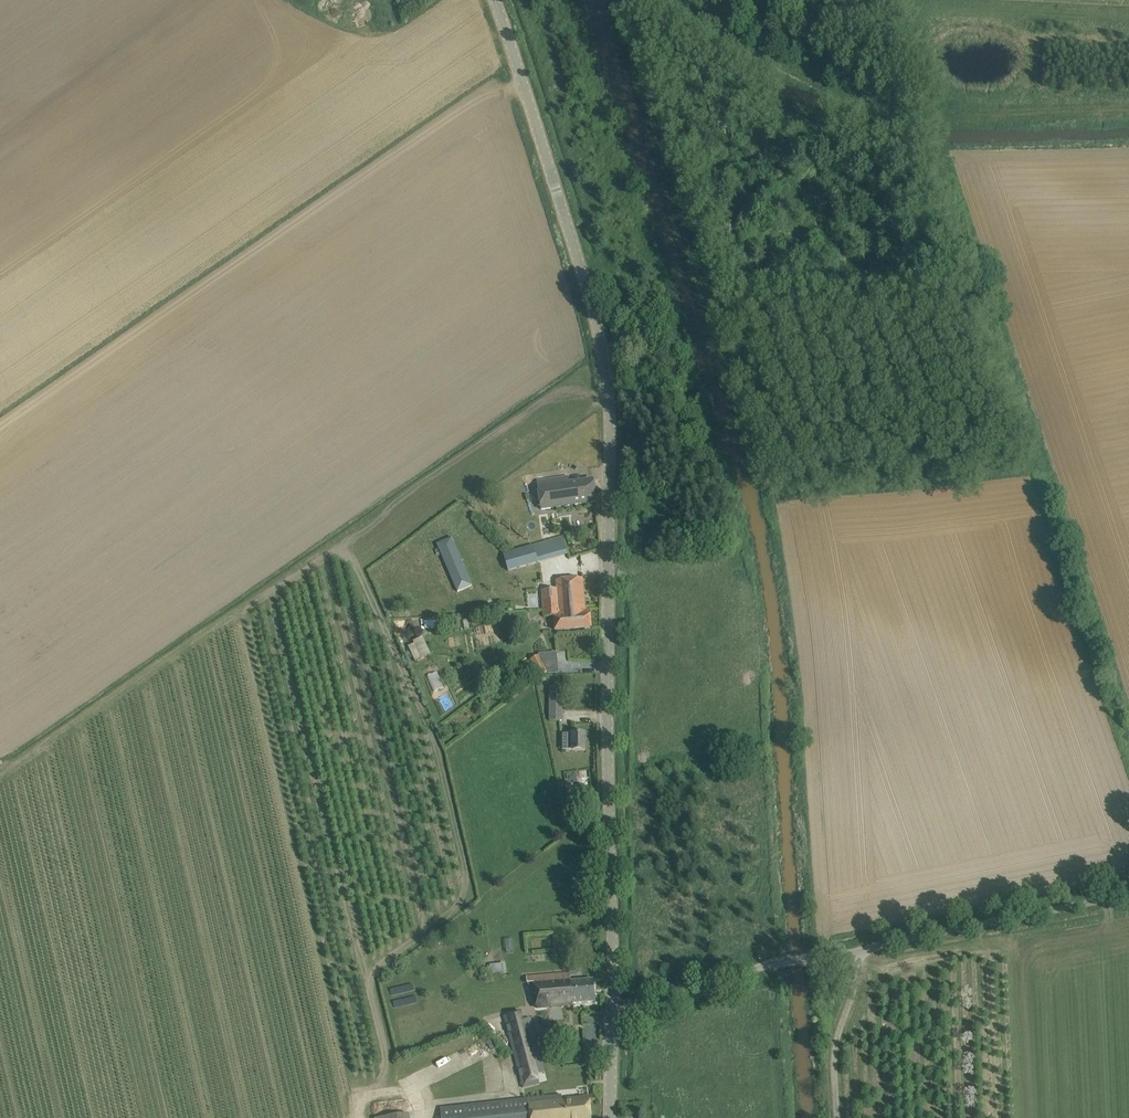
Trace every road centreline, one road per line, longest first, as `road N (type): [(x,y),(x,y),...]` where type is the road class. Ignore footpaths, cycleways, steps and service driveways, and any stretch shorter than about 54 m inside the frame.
road 1 (unclassified): [(614,1021),(609,383),(593,300),(494,0)]
road 2 (unclassified): [(614,1021),(655,1016),(772,964),(1128,890)]
road 3 (track): [(0,152),(211,0)]
road 4 (track): [(838,1117),(834,1064),(857,988),(855,951)]

